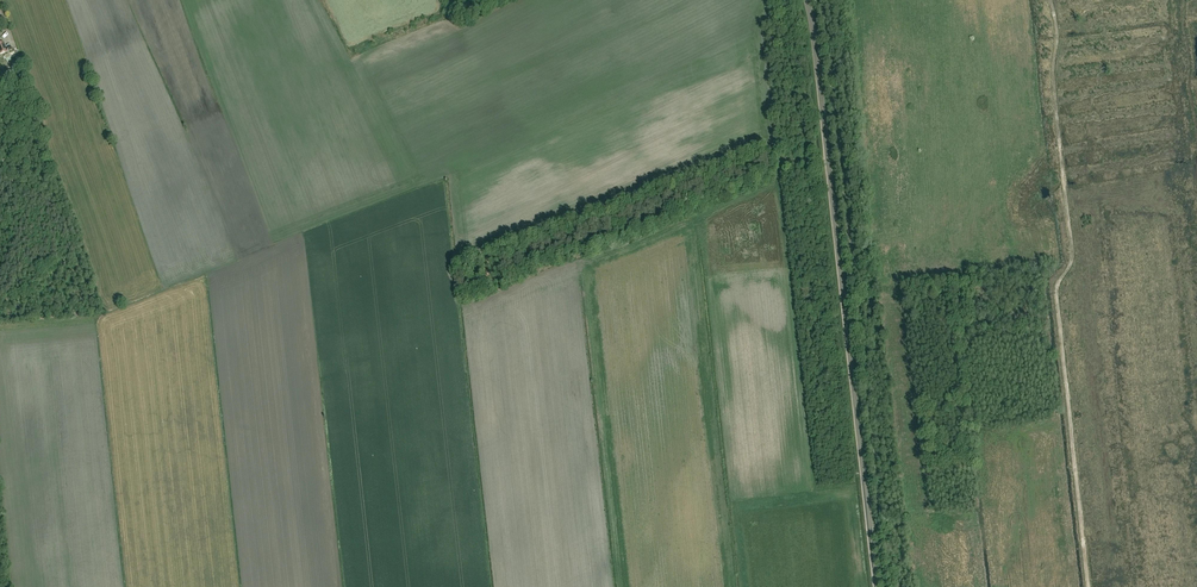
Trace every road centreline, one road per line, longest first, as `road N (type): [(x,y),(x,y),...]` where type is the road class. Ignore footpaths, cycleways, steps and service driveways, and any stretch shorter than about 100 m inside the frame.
road 1 (track): [(1089,586),(1057,298),(1074,257),(1052,0)]
road 2 (tertiary): [(876,586),(806,0)]

